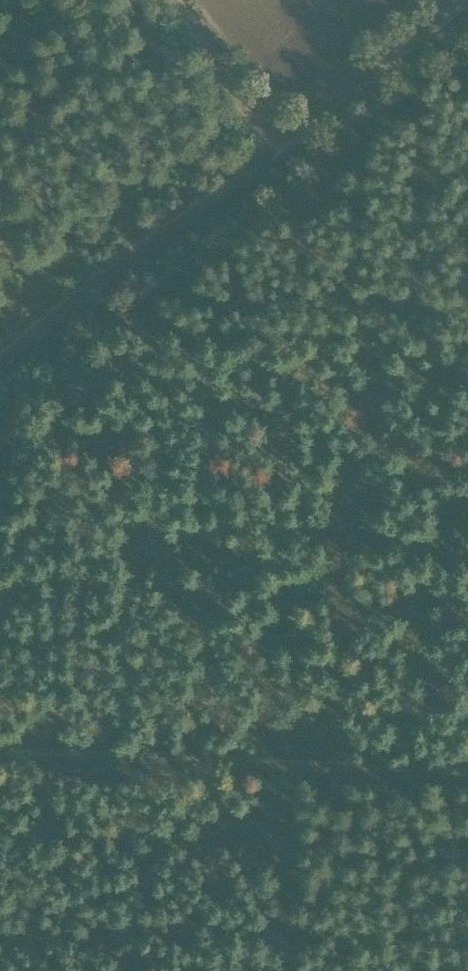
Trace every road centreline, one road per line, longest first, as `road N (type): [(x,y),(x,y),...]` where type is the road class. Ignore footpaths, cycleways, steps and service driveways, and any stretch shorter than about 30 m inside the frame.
road 1 (track): [(0,365),(103,278),(283,148)]
road 2 (track): [(283,148),(467,3)]
road 3 (track): [(283,148),(175,0)]

